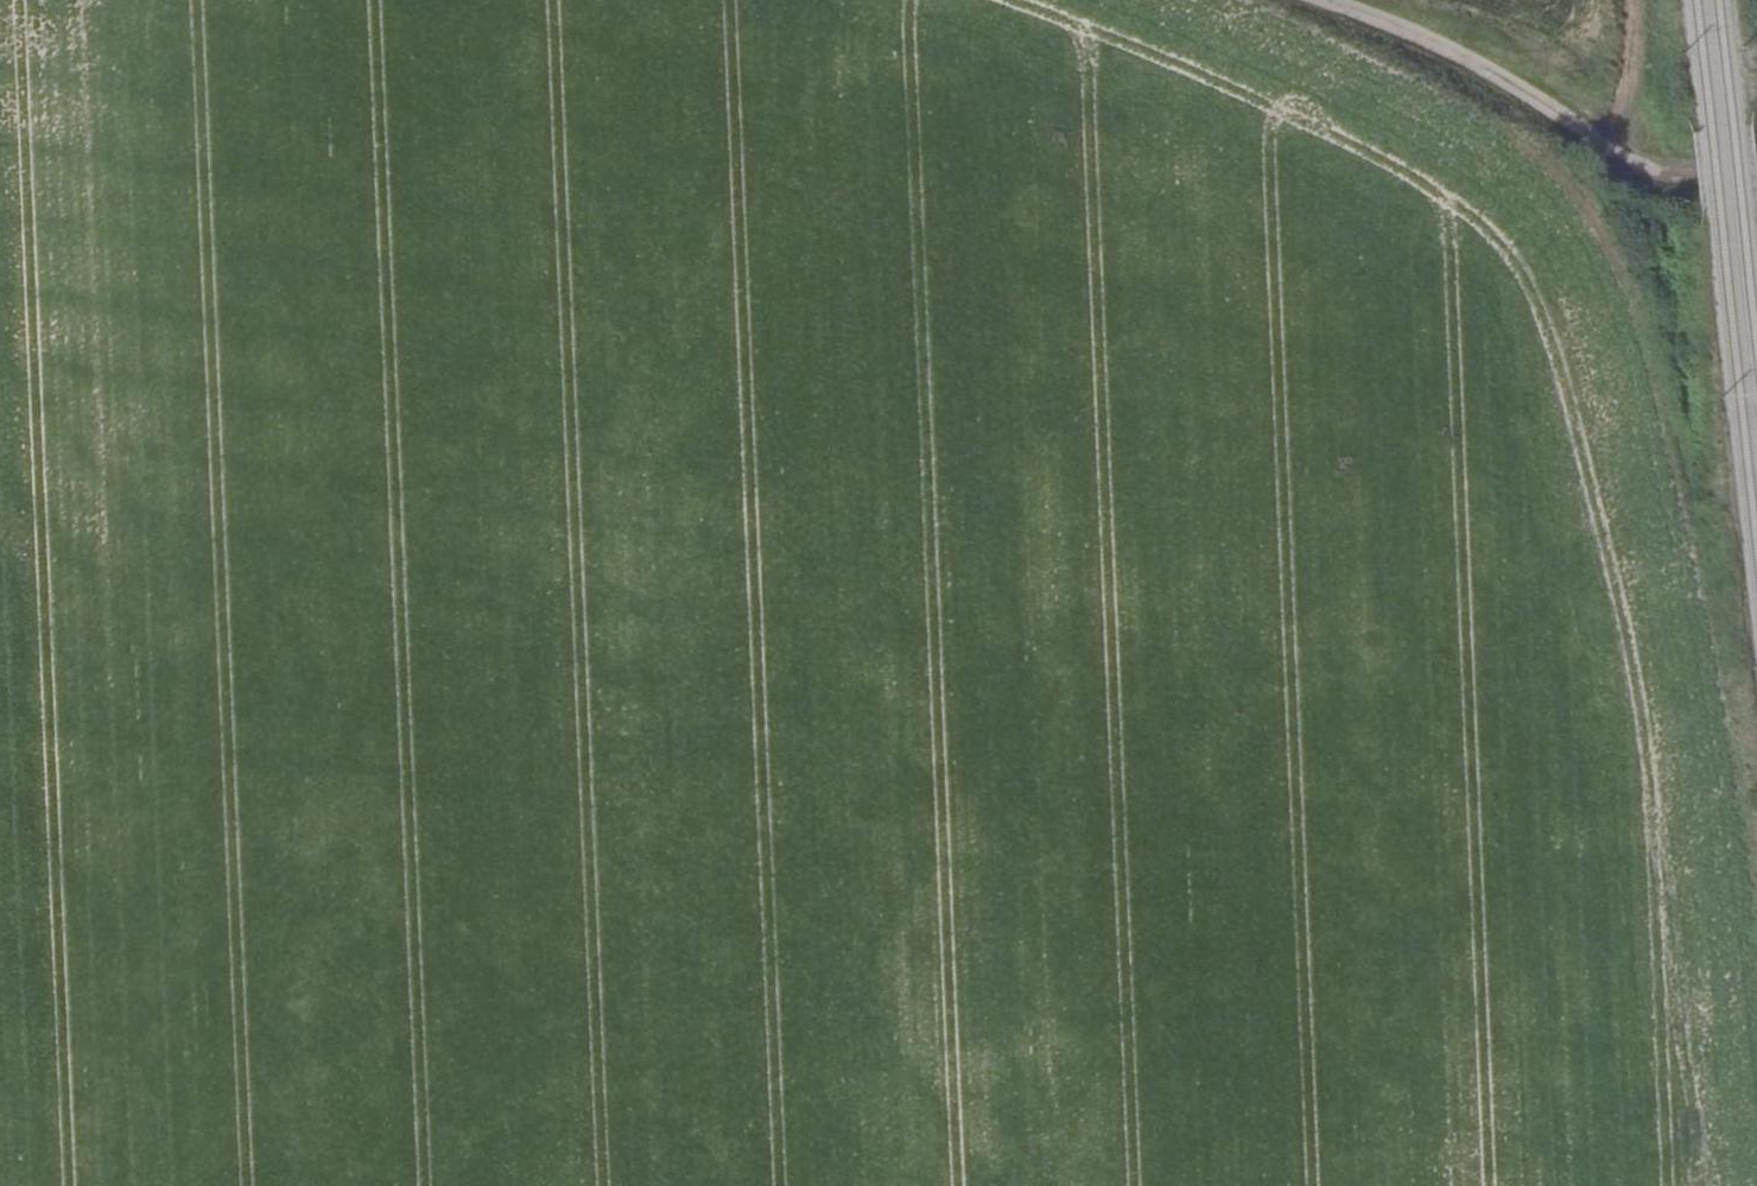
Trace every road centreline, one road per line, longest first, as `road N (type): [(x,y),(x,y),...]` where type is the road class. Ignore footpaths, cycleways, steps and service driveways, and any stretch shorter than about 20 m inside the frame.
road 1 (track): [(1756,170),(1669,174),(1639,166),(1502,74),(1325,0)]
road 2 (track): [(1639,166),(1646,0)]

